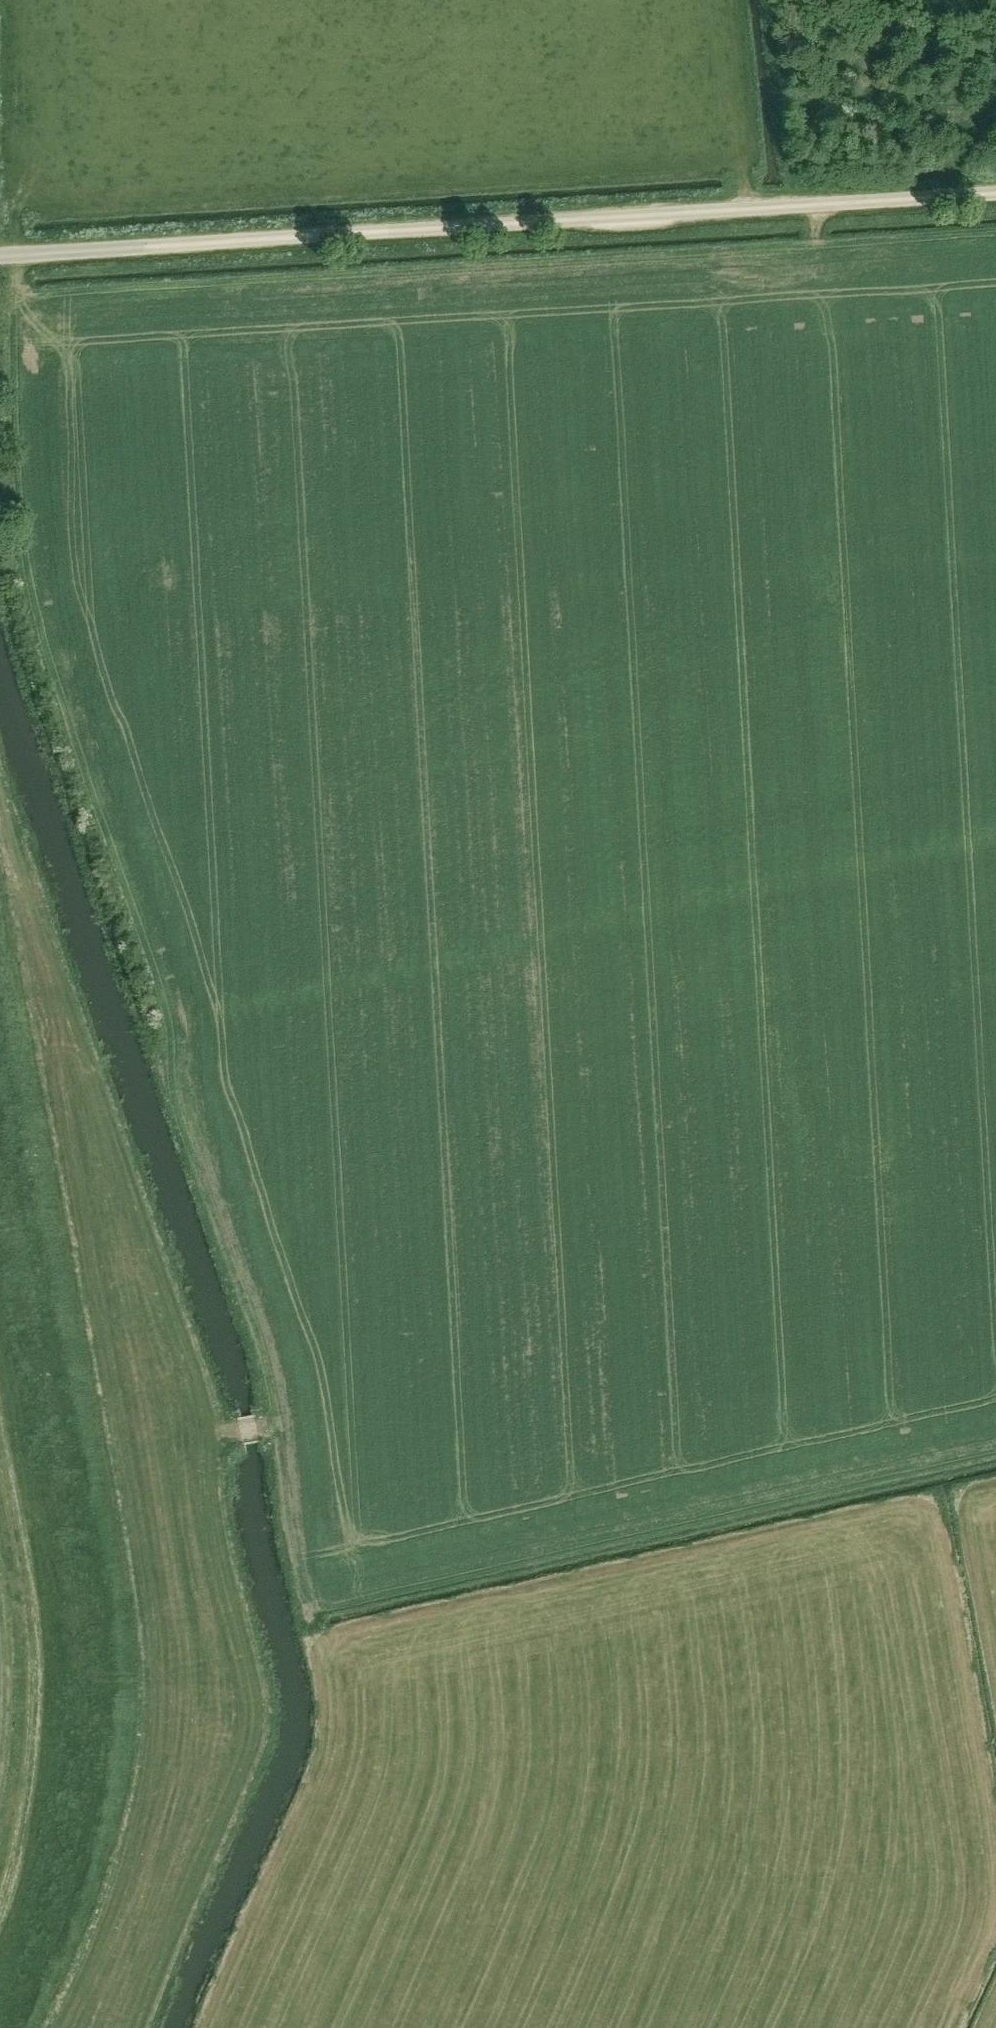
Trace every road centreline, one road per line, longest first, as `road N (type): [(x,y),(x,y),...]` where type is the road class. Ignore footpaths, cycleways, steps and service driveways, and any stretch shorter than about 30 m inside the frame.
road 1 (unclassified): [(0,254),(995,194)]
road 2 (track): [(0,1770),(7,1658),(0,1594)]

